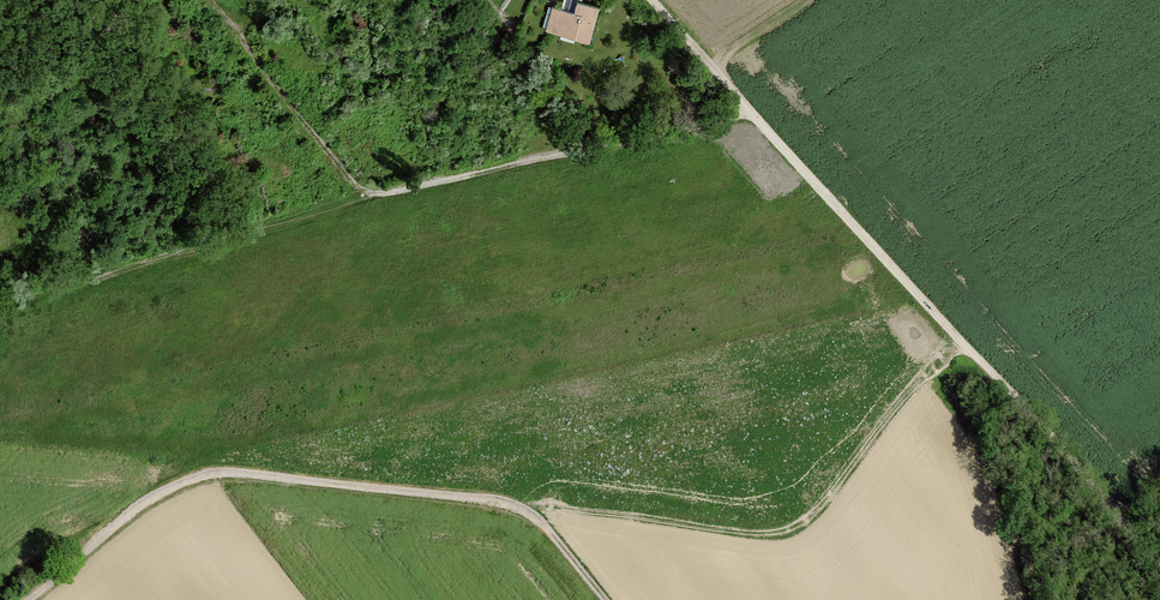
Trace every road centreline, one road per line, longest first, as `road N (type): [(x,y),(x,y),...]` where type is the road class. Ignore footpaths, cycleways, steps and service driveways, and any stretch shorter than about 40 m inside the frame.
road 1 (track): [(211,0),(338,167),(367,191),(750,113)]
road 2 (track): [(516,509),(743,533),(787,528),(819,510),(909,395),(965,347)]
road 3 (track): [(516,509),(257,476),(208,477),(141,507),(30,599)]
road 4 (track): [(965,347),(750,113)]
road 5 (track): [(1159,559),(965,347)]
road 6 (track): [(606,599),(552,536),(516,509)]

